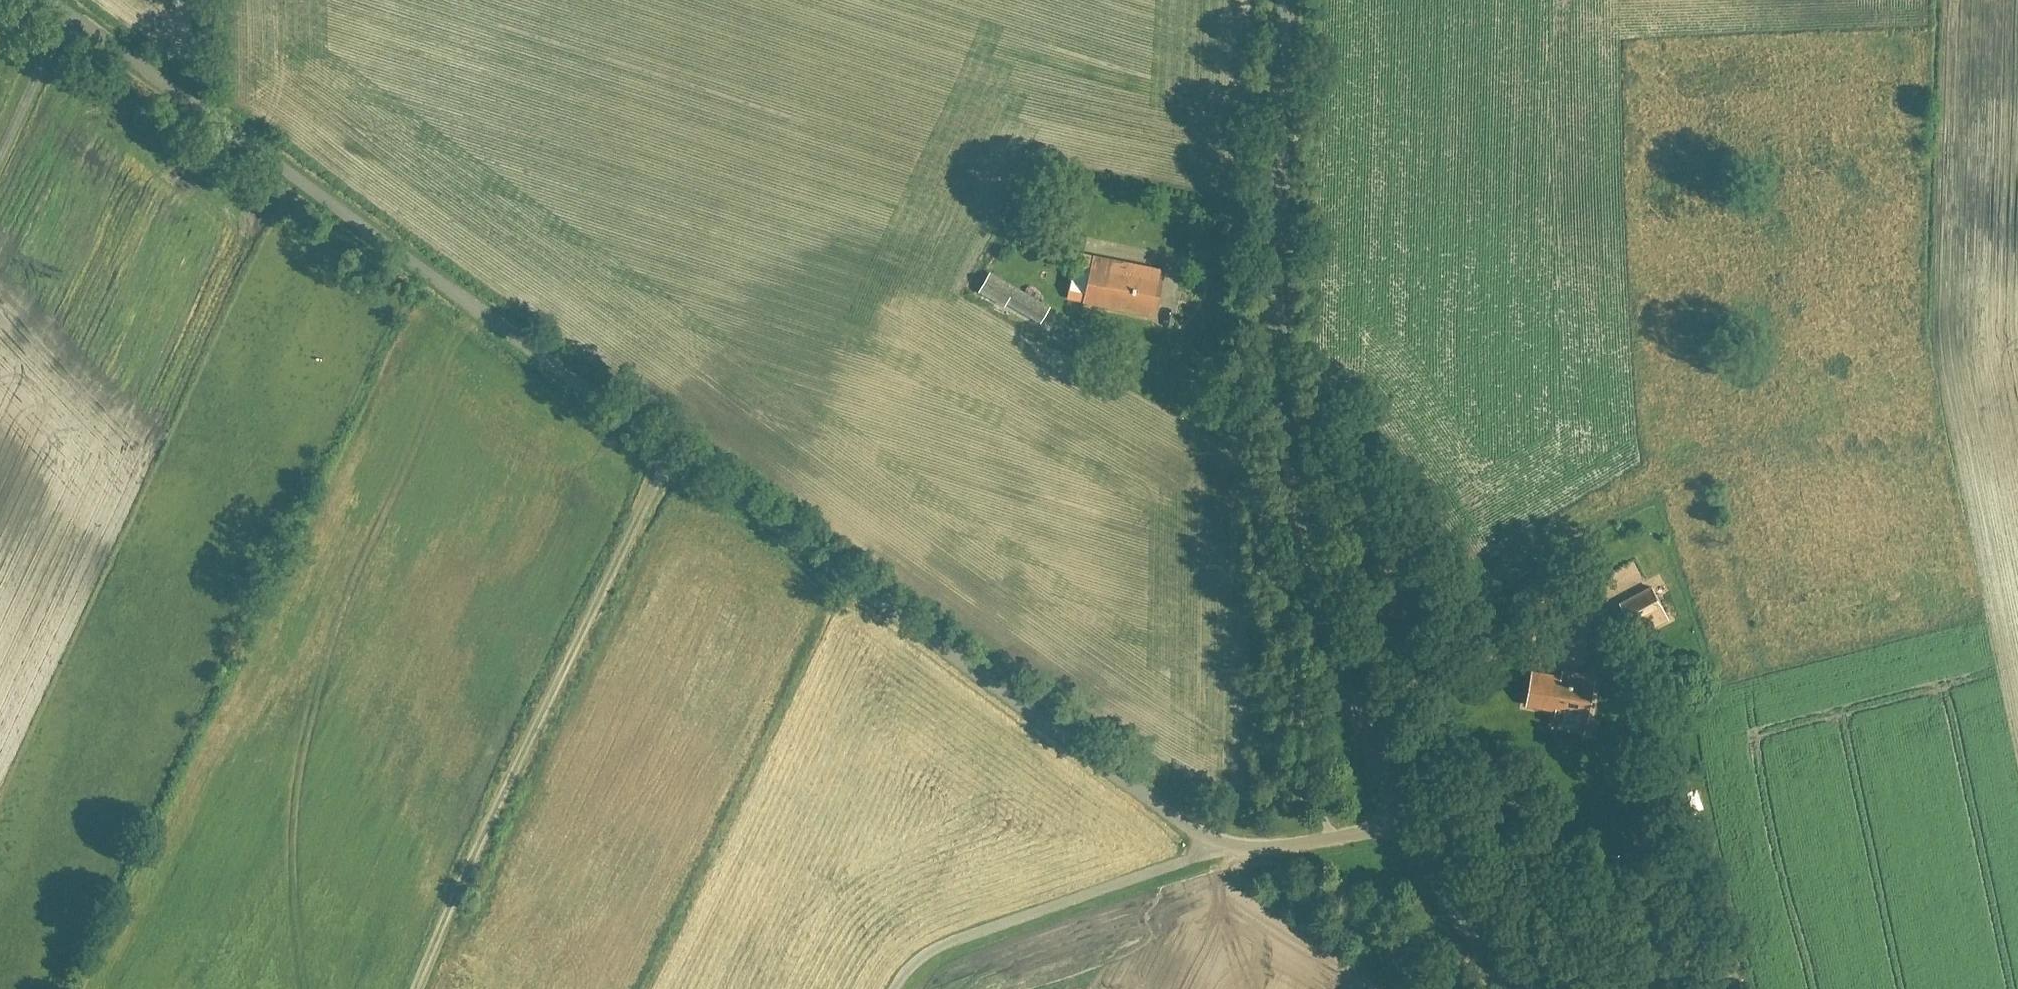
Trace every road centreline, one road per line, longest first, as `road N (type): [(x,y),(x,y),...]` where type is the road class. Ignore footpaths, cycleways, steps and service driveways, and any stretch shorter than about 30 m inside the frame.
road 1 (residential): [(1401,824),(1259,852),(1196,834),(17,0)]
road 2 (residential): [(1285,0),(1275,213),(1291,426),(1311,571),(1348,701),(1401,824)]
road 3 (track): [(679,464),(433,988)]
road 4 (track): [(1222,844),(951,946),(911,972),(901,988)]
road 5 (unclassified): [(1401,824),(1505,988)]
road 6 (track): [(63,33),(0,161)]

